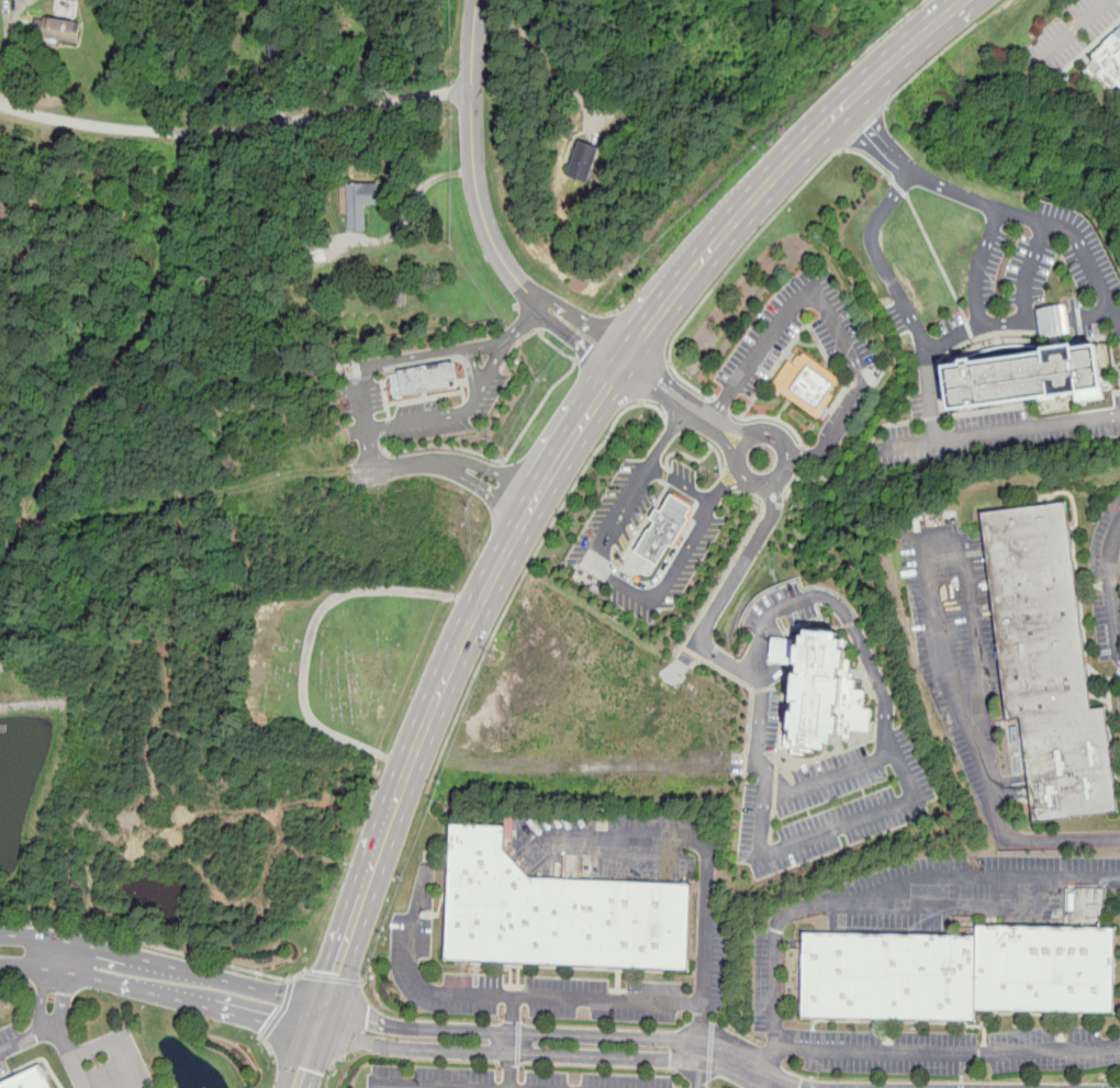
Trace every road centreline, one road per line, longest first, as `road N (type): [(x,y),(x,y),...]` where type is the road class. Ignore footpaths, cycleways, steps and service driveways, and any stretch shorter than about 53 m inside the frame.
road 1 (secondary): [(758,195),(617,359),(527,515),(405,778),(322,1022)]
road 2 (residential): [(472,86),(259,126),(183,132),(58,124),(0,109)]
road 3 (residential): [(322,1022),(400,1037),(703,1051),(784,1087)]
road 4 (residential): [(617,359),(524,287),(490,234),(474,170),(477,0)]
road 5 (residential): [(410,770),(313,721),(302,683),(317,616),(345,594),(365,592),(482,602)]
road 6 (tertiary): [(0,950),(61,956),(322,1022)]
road 7 (secondary): [(967,0),(758,195)]
road 8 (residential): [(739,440),(736,471),(750,484),(783,480),(792,450),(782,437),(751,431),(739,440)]
road 9 (residential): [(617,359),(739,440)]

